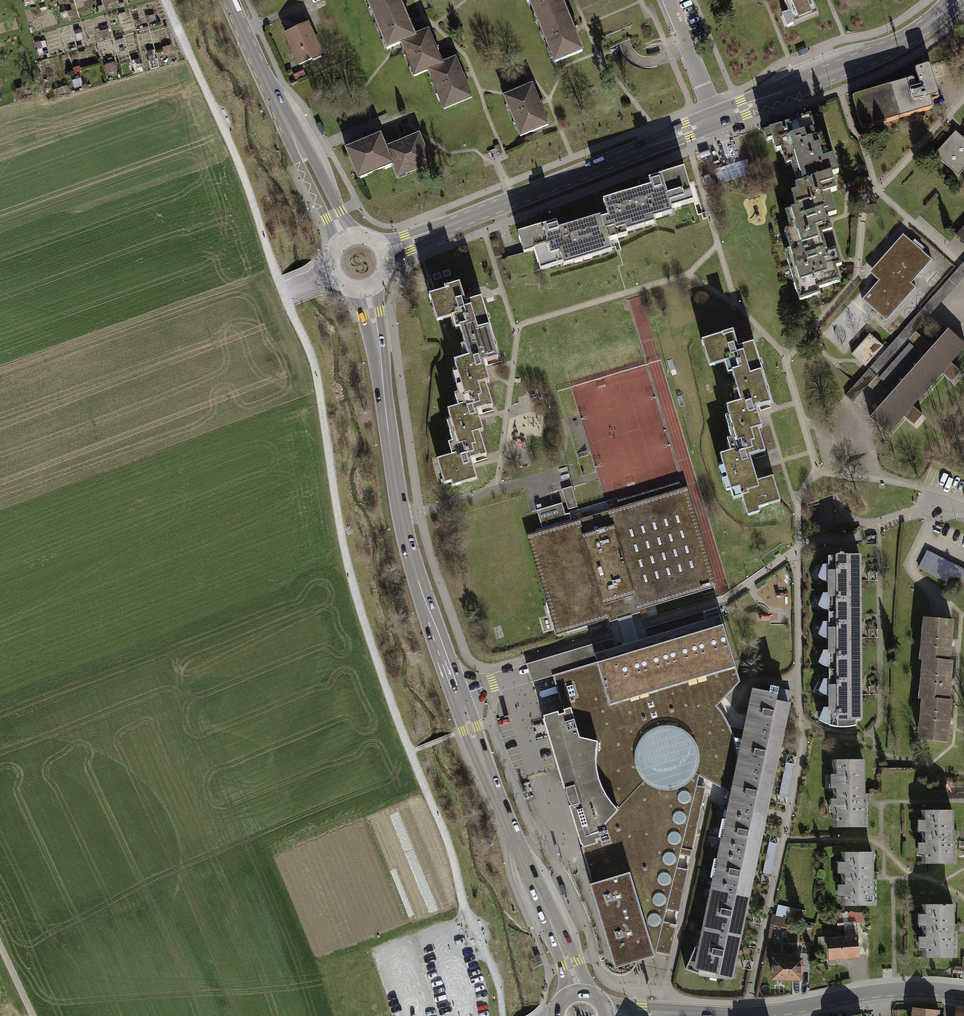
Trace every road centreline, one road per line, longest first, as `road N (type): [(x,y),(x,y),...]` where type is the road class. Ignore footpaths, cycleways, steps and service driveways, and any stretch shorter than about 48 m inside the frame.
road 1 (track): [(503,1015),(496,972),(464,908),(451,846),(353,586),(306,346),(237,157),(162,0)]
road 2 (secondary): [(366,288),(402,515),(429,612),(578,993)]
road 3 (secondary): [(382,253),(718,118)]
road 4 (residential): [(963,993),(896,991),(745,1013),(607,1015)]
road 5 (secondary): [(229,0),(346,240)]
road 6 (secondary): [(718,118),(898,43),(955,0)]
road 7 (residential): [(669,0),(718,118)]

